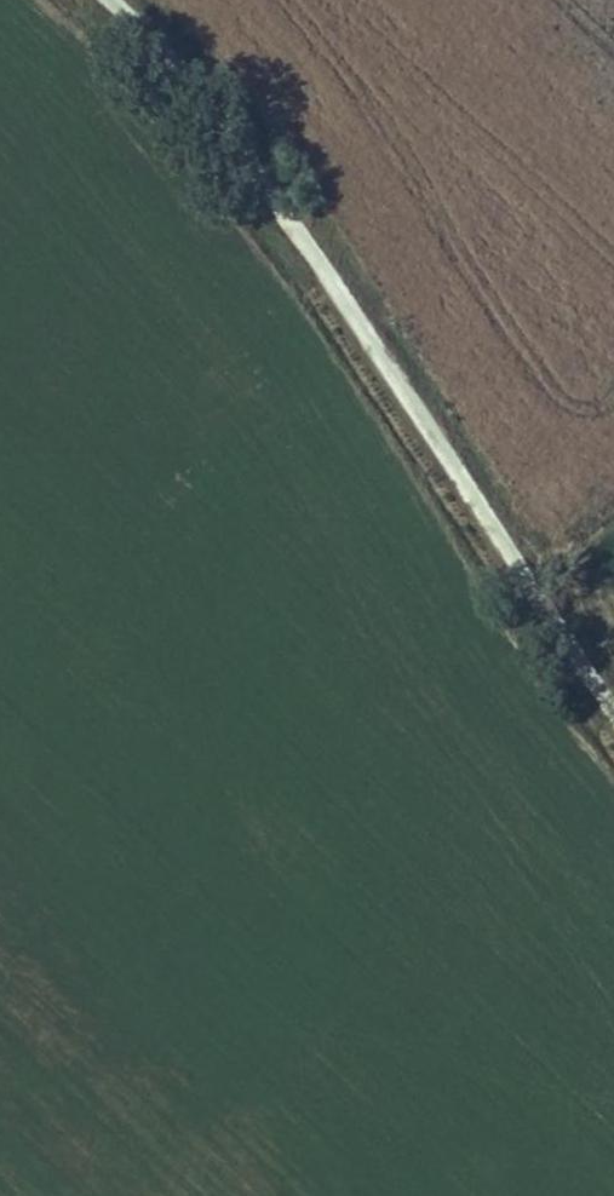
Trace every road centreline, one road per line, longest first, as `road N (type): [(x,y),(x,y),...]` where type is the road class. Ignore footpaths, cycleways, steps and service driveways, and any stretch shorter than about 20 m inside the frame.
road 1 (track): [(163,0),(236,57),(613,662)]

